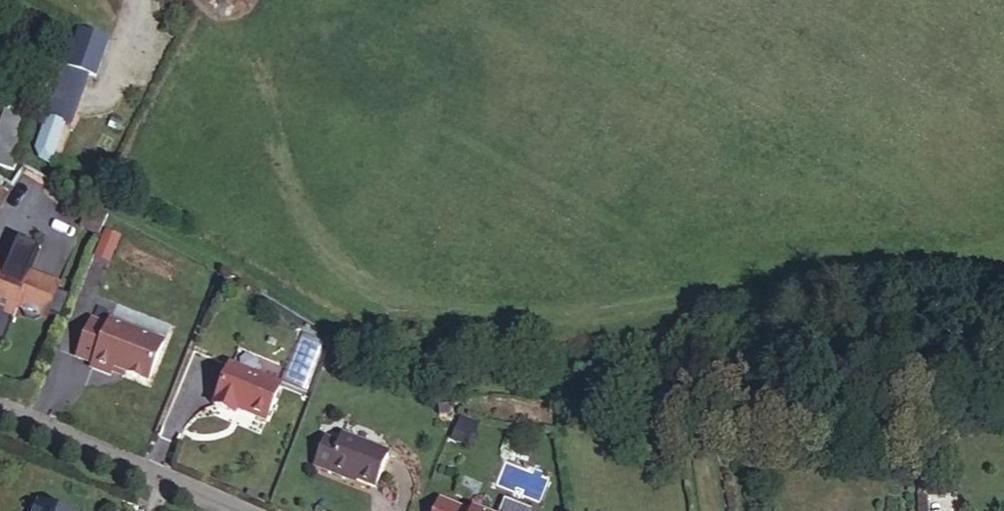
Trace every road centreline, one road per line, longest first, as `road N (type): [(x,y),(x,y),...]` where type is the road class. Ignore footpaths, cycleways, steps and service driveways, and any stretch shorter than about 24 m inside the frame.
road 1 (residential): [(225,510),(0,413)]

